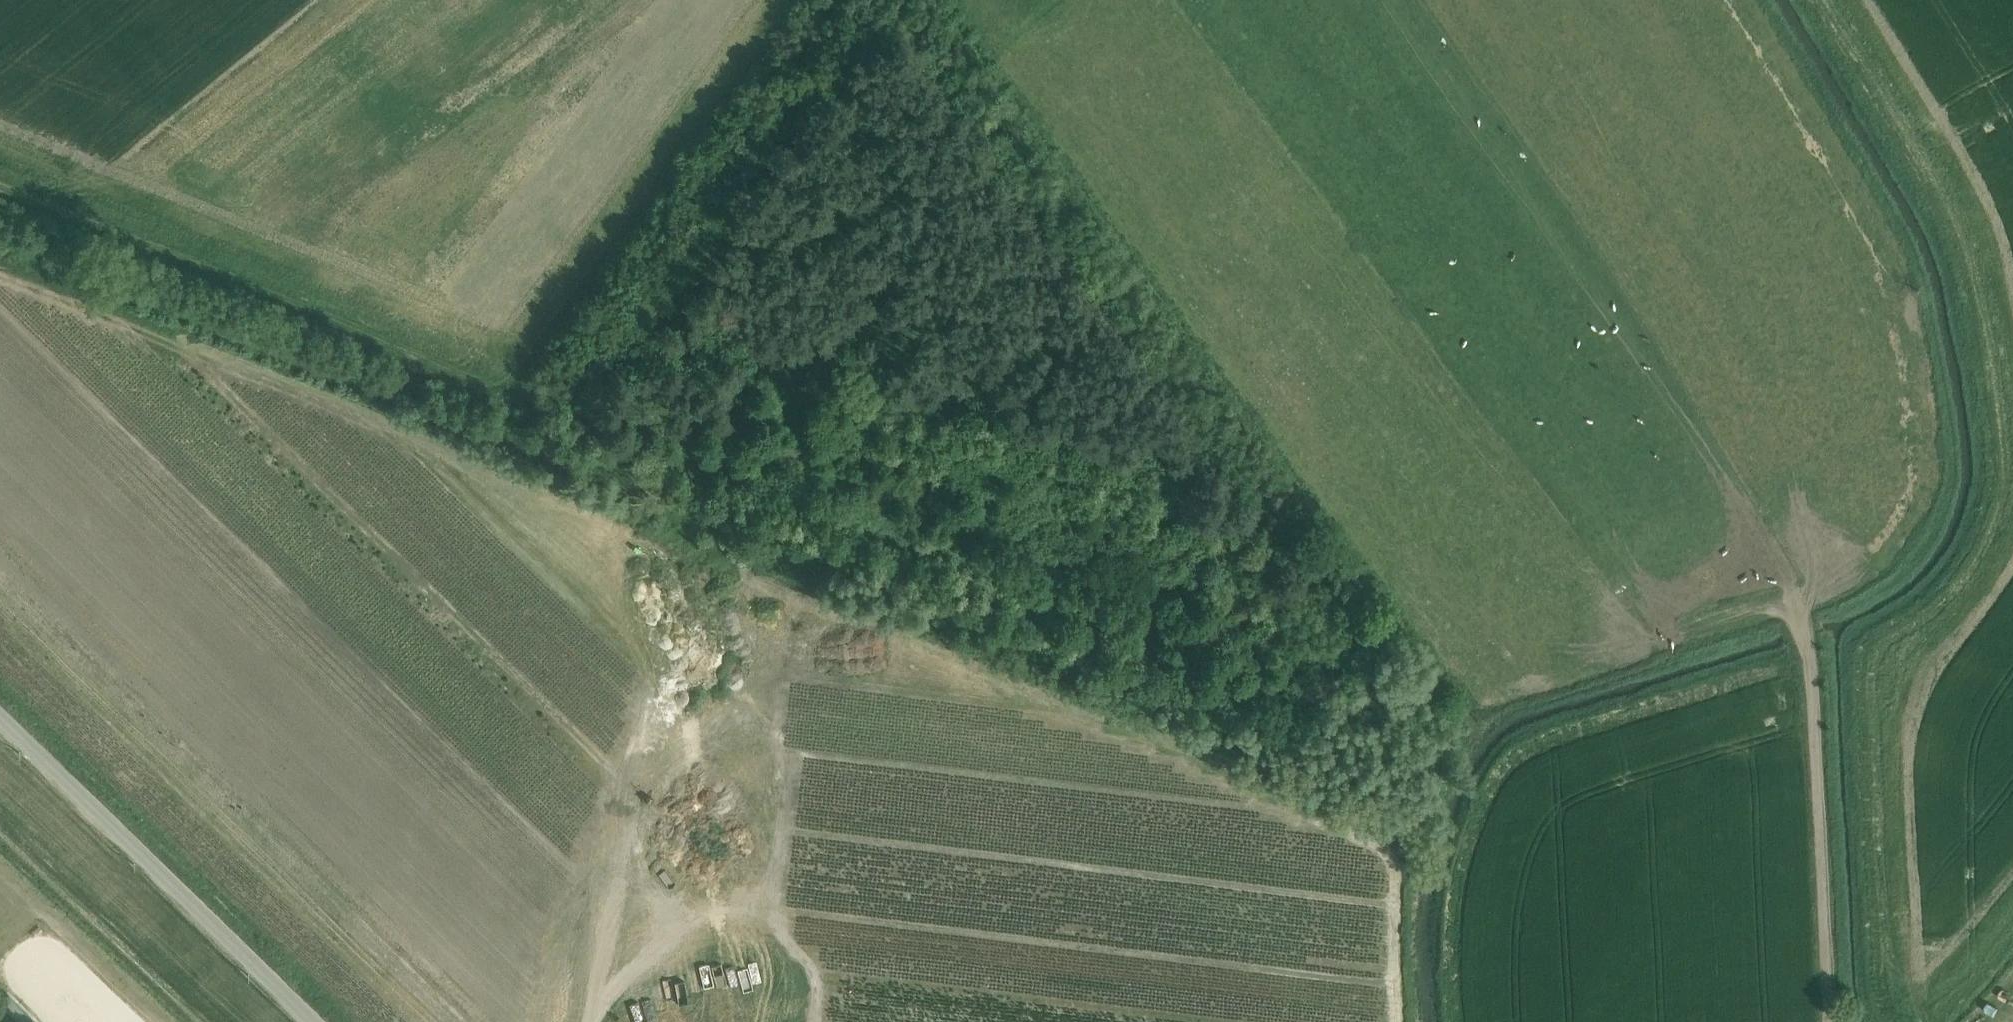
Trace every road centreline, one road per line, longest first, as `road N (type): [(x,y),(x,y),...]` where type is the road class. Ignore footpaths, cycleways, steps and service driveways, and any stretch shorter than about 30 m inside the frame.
road 1 (tertiary): [(0,718),(312,1021)]

